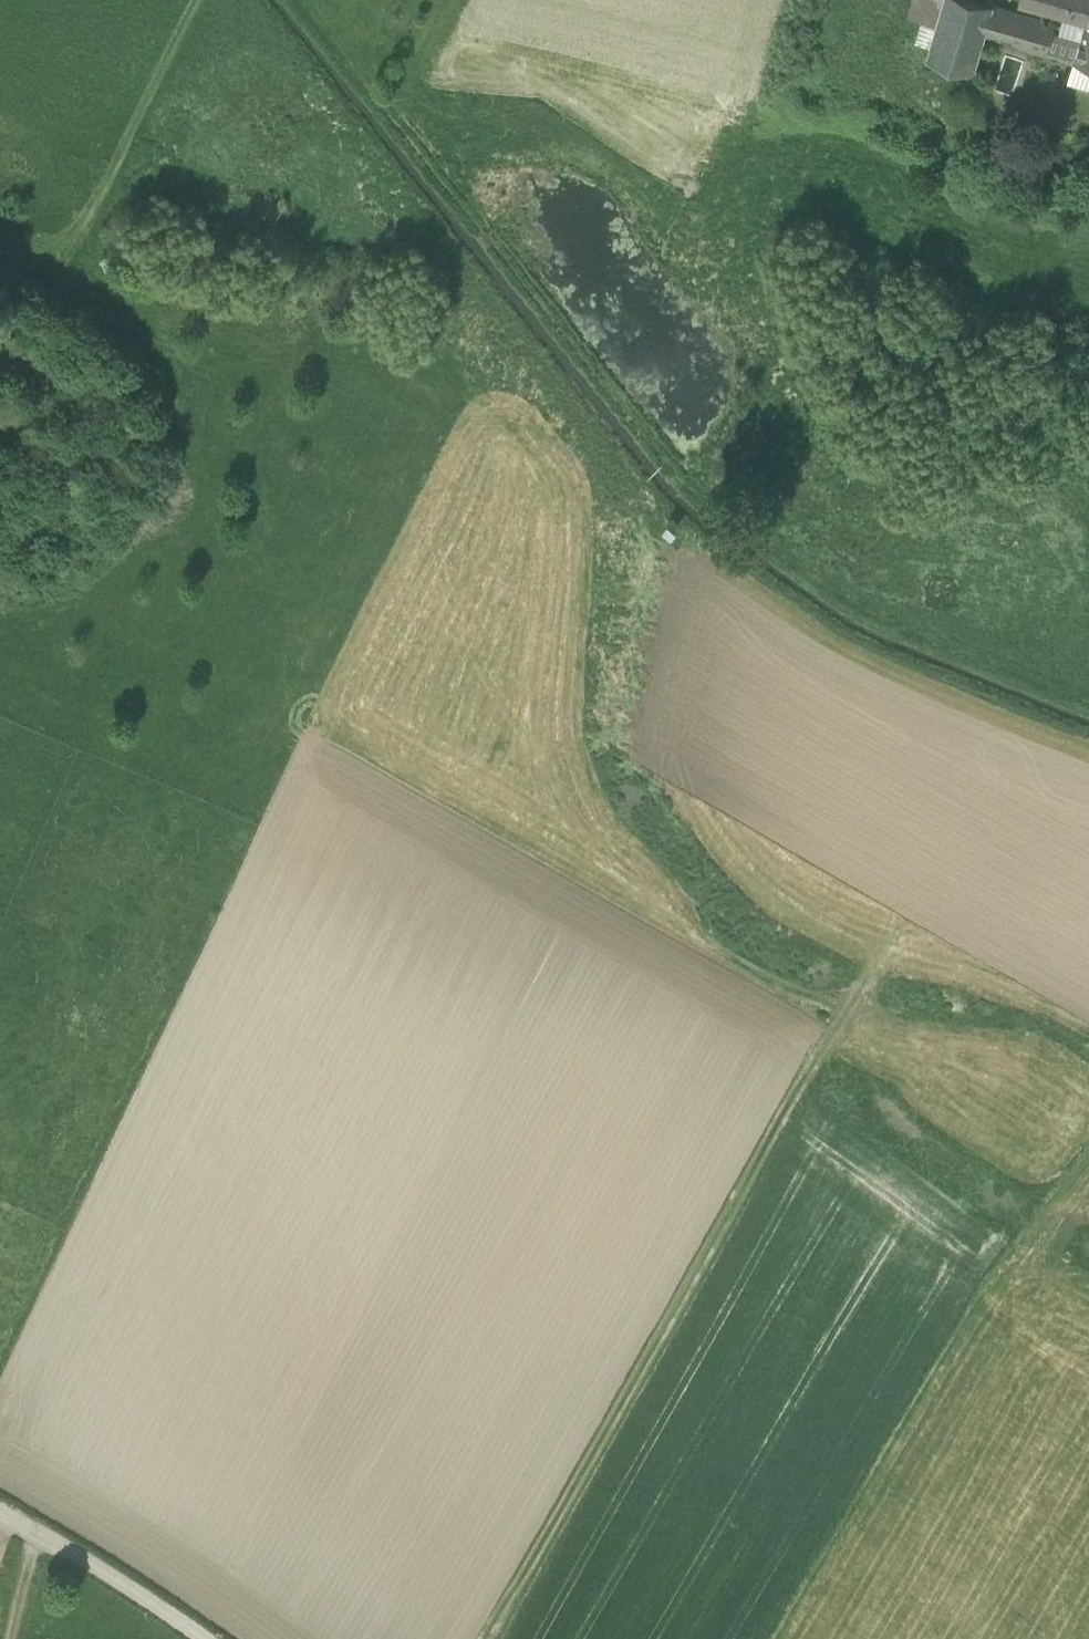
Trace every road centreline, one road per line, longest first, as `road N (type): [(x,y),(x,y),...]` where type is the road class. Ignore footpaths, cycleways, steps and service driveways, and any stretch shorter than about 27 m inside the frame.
road 1 (track): [(490,1638),(887,926)]
road 2 (unclassified): [(0,1512),(205,1638)]

